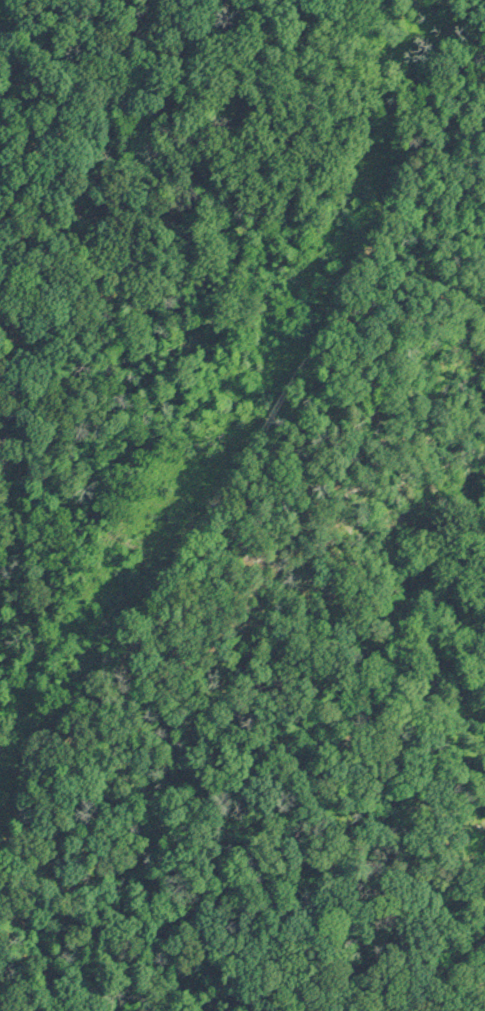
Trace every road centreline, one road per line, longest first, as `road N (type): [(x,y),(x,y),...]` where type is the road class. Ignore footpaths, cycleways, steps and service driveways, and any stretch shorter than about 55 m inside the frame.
road 1 (residential): [(0,854),(430,143),(484,73)]

